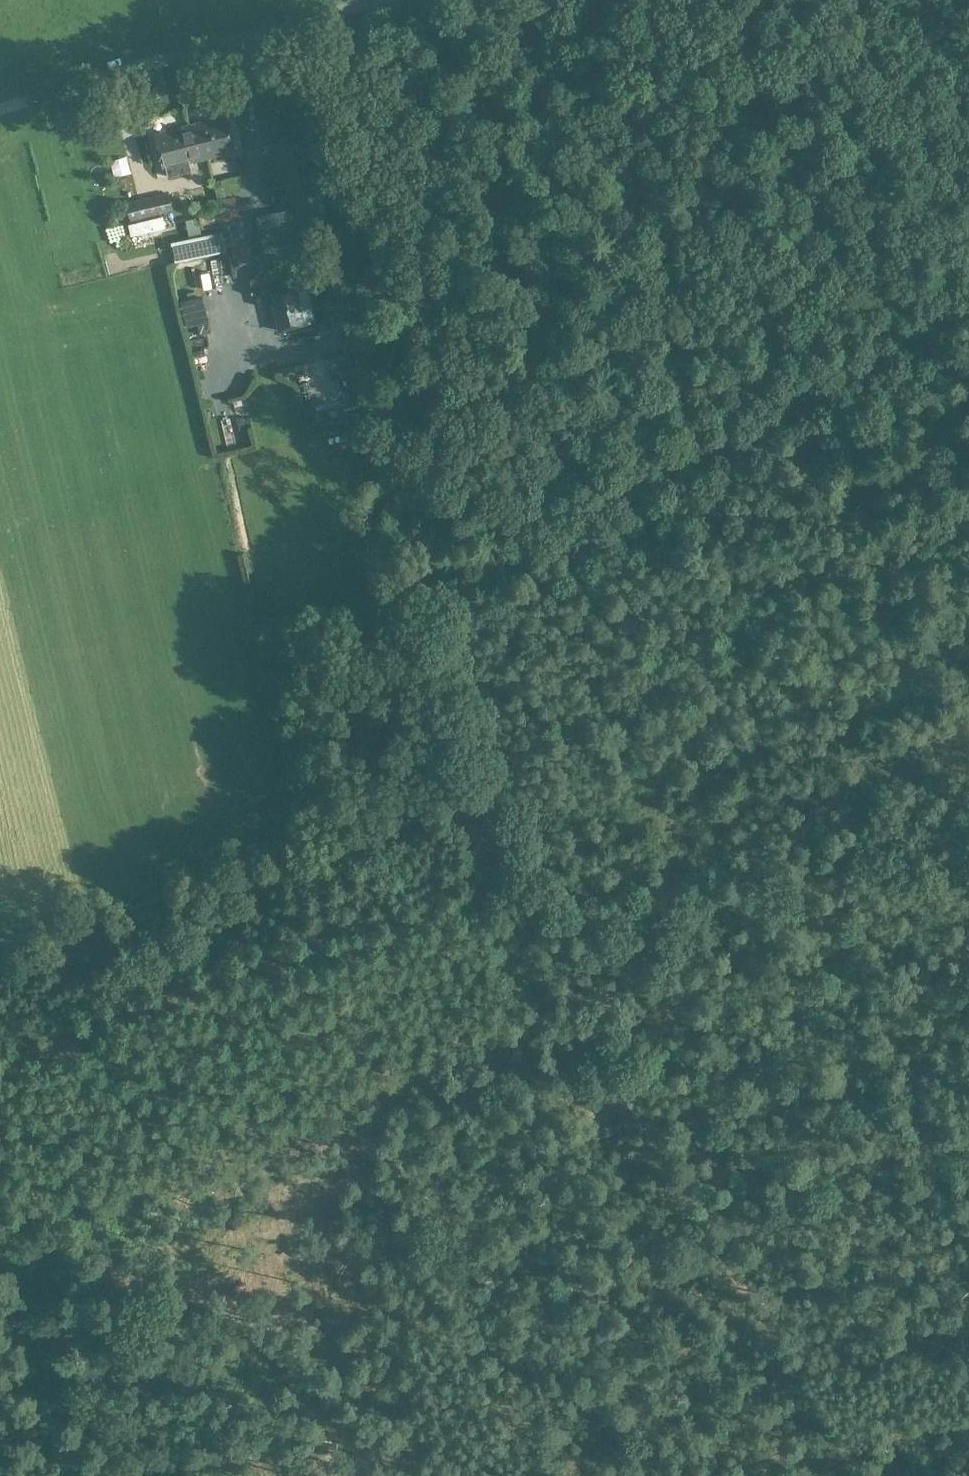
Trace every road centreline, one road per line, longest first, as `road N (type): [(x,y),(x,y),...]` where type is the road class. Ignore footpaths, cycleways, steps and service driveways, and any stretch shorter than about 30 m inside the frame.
road 1 (track): [(472,780),(538,968),(858,1475)]
road 2 (track): [(379,0),(0,109)]
road 3 (track): [(121,1475),(0,1250)]

